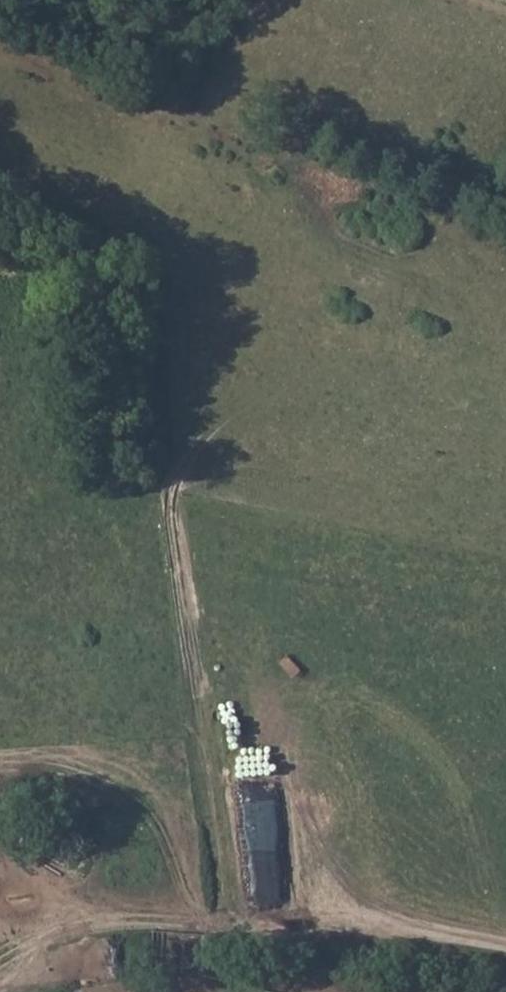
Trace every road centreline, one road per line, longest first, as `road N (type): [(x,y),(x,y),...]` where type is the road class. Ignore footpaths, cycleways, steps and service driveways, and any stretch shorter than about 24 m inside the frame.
road 1 (track): [(505,960),(340,946),(207,922)]

